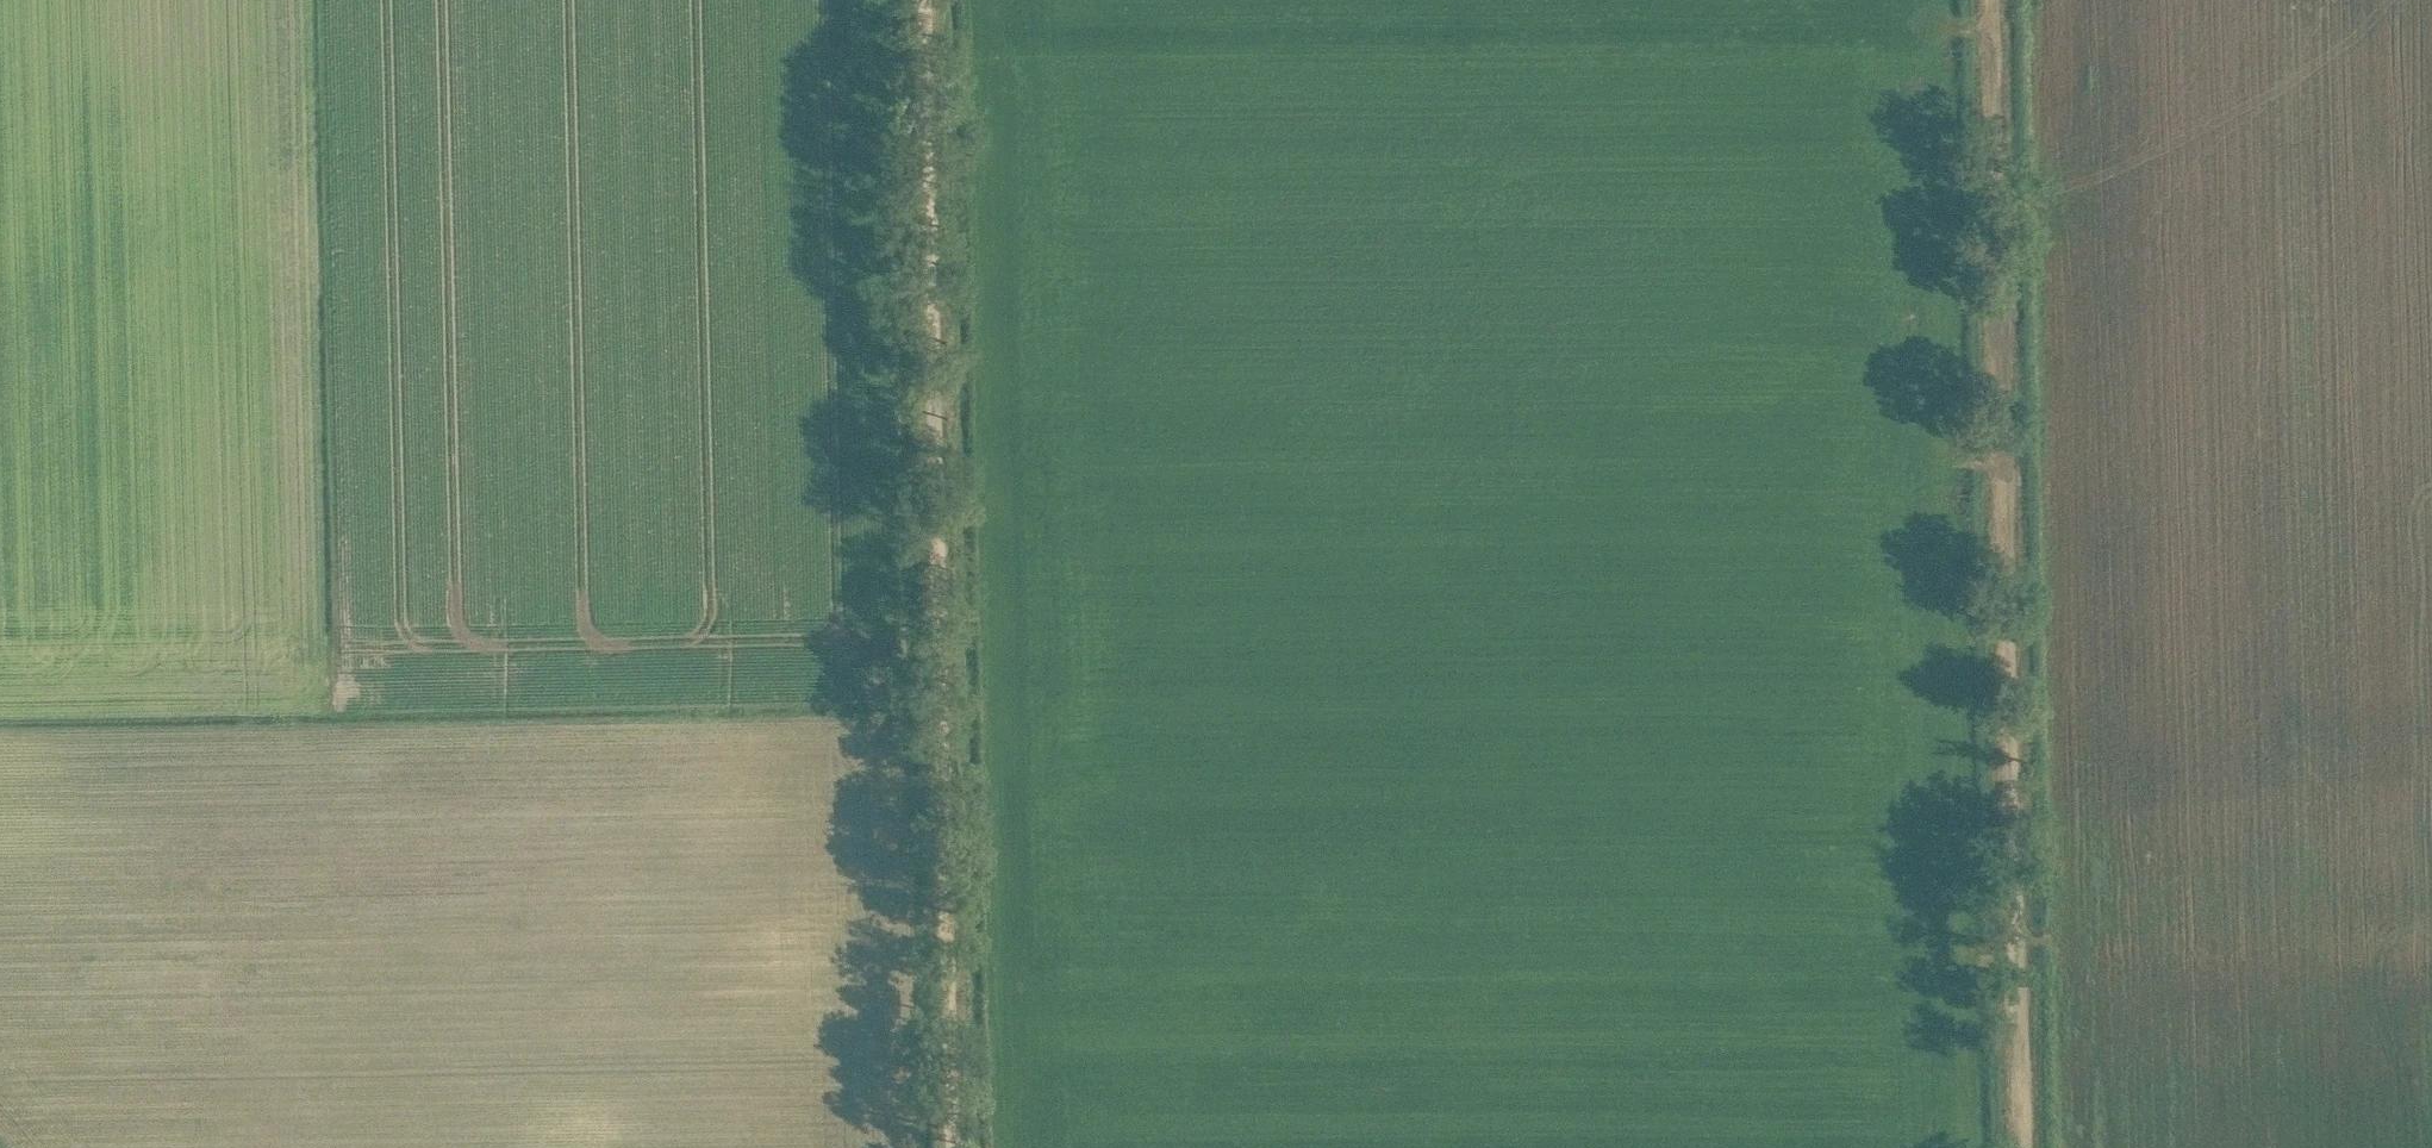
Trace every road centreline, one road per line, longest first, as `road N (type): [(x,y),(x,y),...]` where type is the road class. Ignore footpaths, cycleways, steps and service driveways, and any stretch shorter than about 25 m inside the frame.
road 1 (track): [(966,1147),(939,0)]

